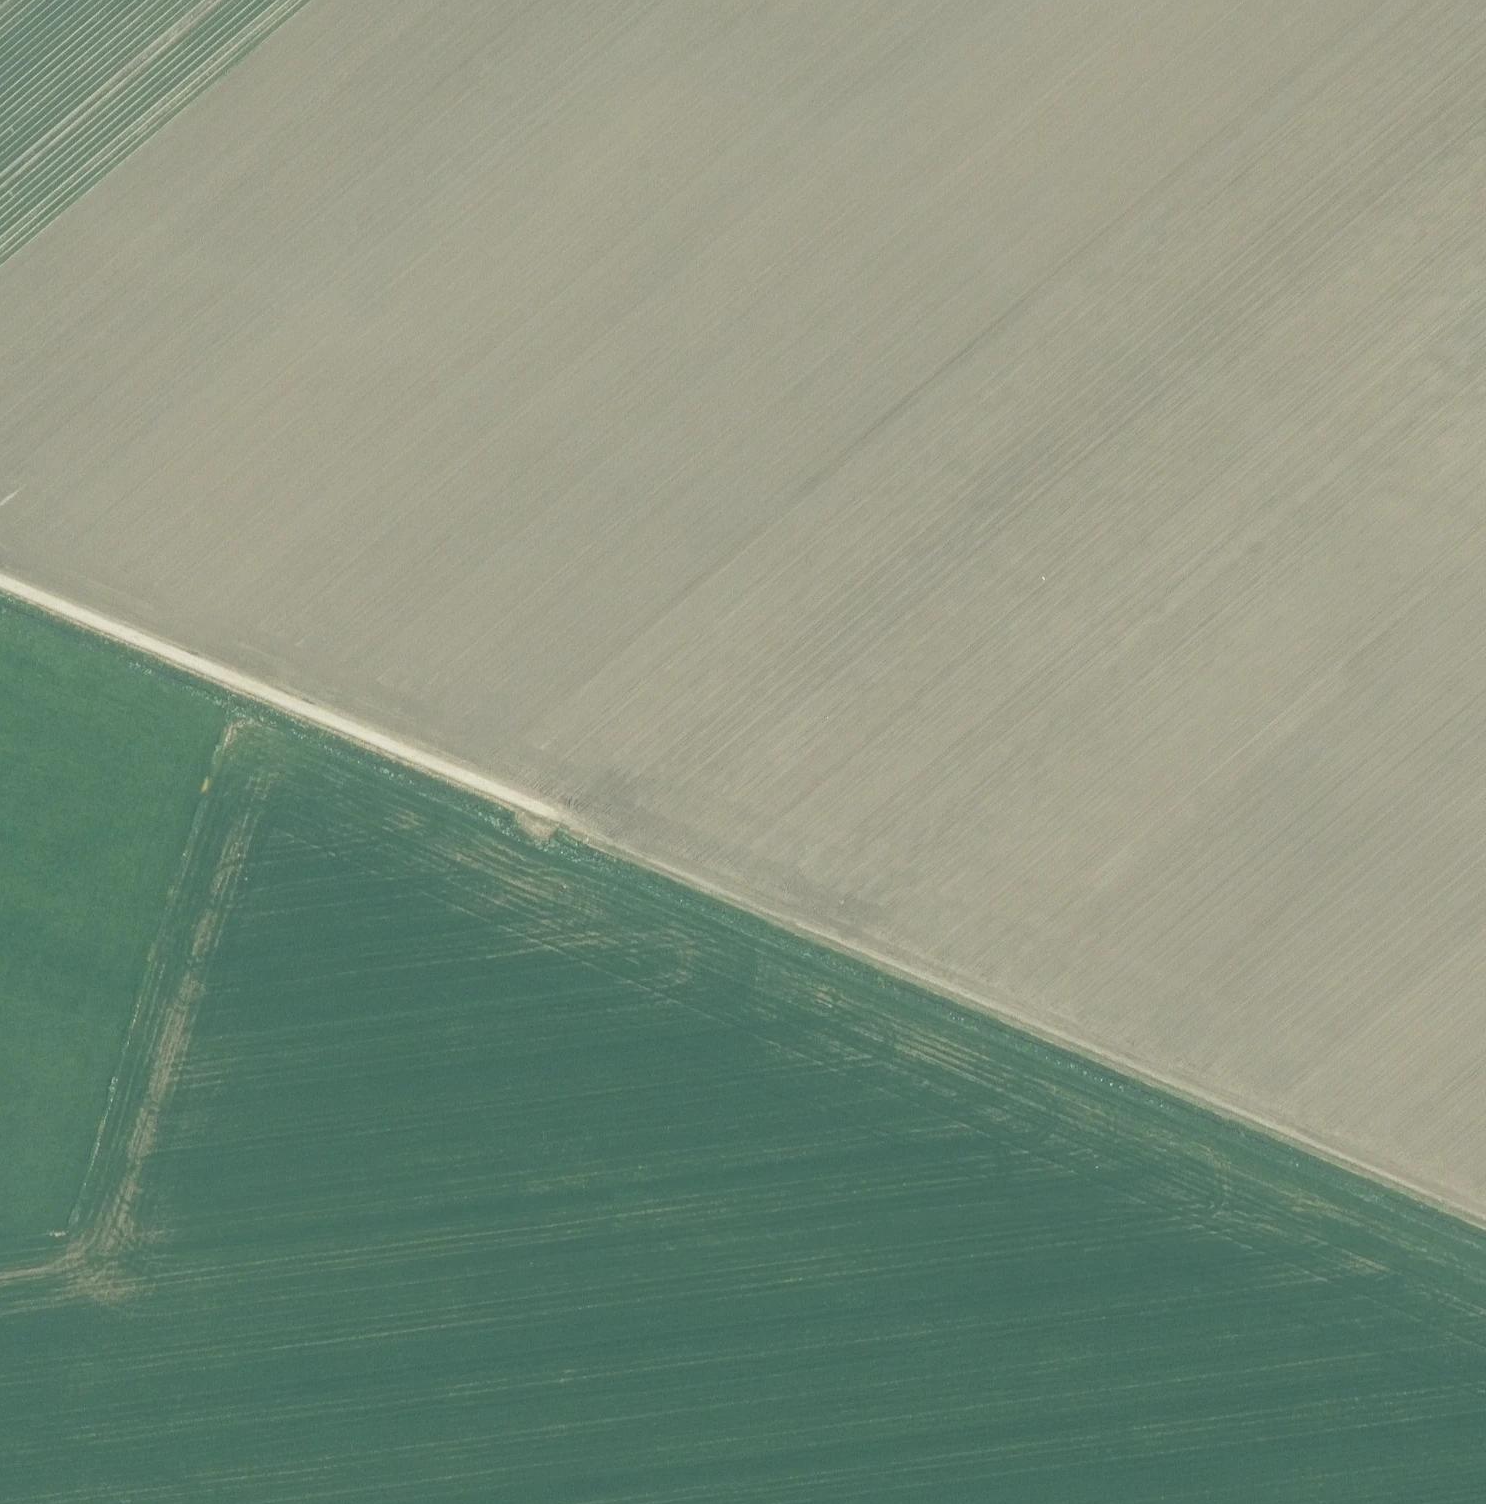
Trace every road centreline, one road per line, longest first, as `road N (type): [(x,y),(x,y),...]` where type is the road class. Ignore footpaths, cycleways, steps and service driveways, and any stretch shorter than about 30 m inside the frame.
road 1 (track): [(557,816),(0,581)]

